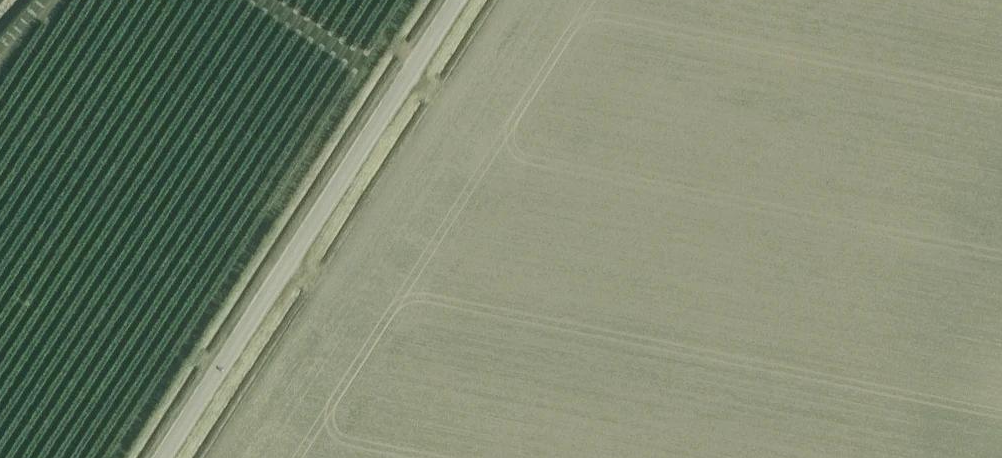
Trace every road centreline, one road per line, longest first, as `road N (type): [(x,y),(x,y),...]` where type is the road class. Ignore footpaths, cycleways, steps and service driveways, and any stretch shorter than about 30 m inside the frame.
road 1 (unclassified): [(161,457),(451,0)]

